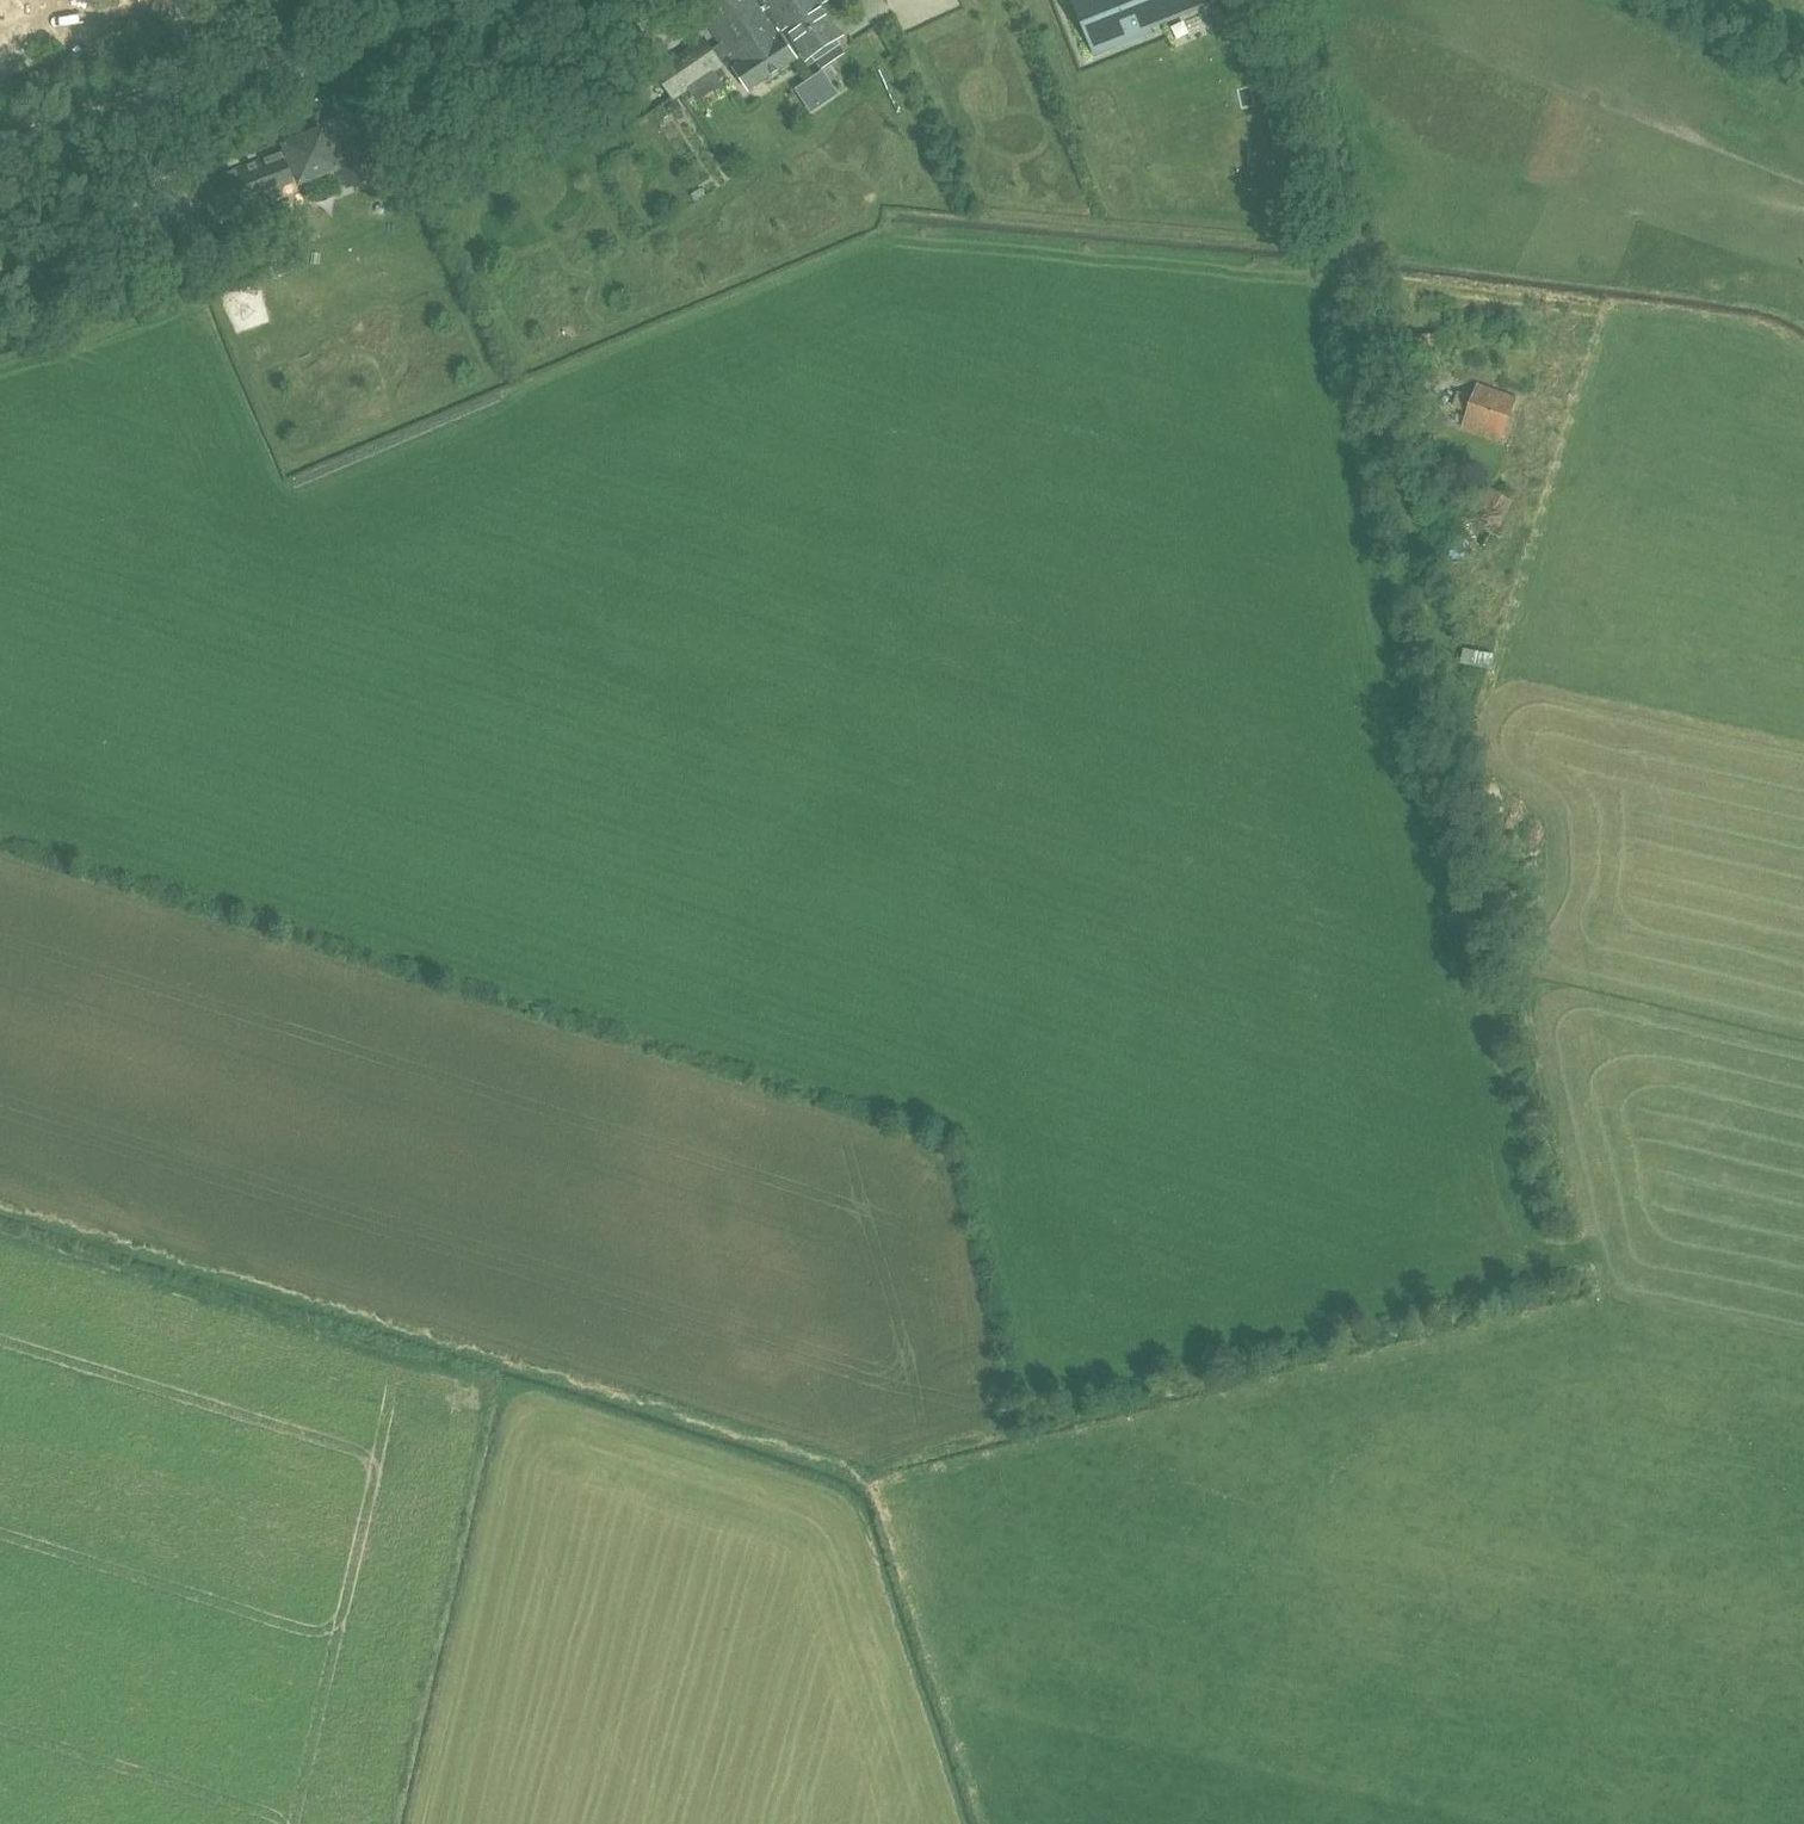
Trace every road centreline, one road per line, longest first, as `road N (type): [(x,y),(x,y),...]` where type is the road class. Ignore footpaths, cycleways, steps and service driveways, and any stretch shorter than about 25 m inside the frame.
road 1 (unclassified): [(0,150),(344,56),(506,0)]

